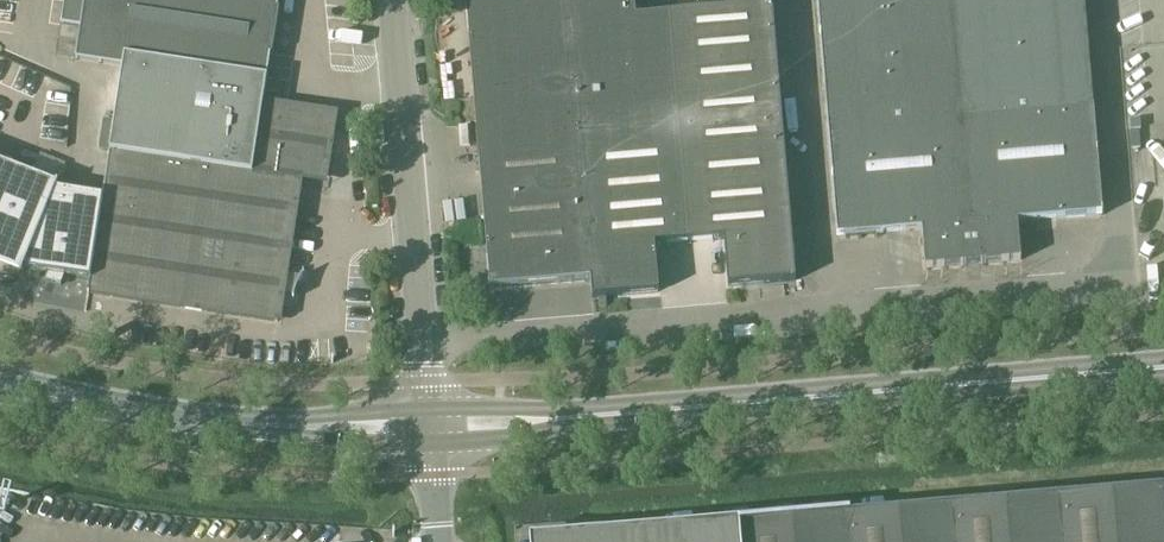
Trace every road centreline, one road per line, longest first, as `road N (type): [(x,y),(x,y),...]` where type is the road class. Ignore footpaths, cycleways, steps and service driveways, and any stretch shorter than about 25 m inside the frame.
road 1 (secondary): [(428,425),(1163,367)]
road 2 (unclassified): [(428,425),(387,0)]
road 3 (secondary): [(106,405),(246,424),(428,425)]

